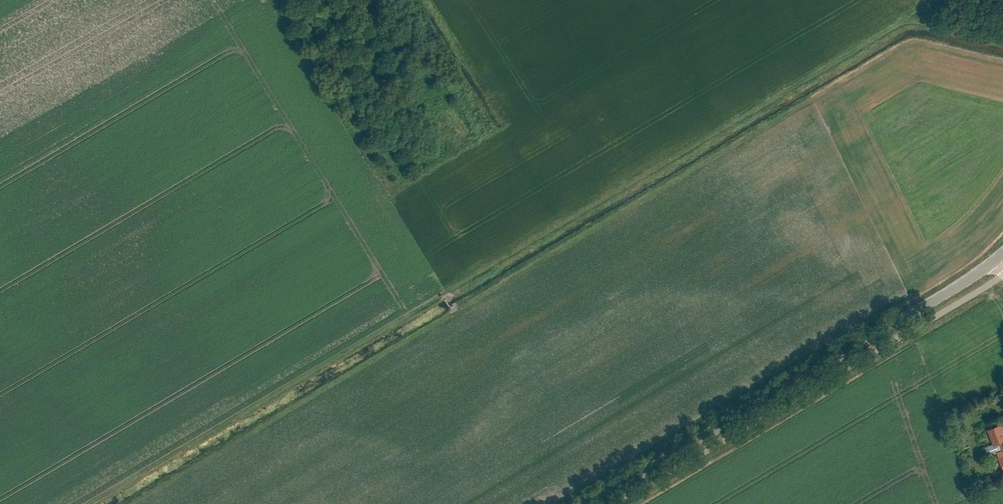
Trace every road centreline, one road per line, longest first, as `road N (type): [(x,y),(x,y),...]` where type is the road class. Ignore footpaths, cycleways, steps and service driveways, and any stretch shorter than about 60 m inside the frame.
road 1 (secondary): [(594,503),(999,258)]

